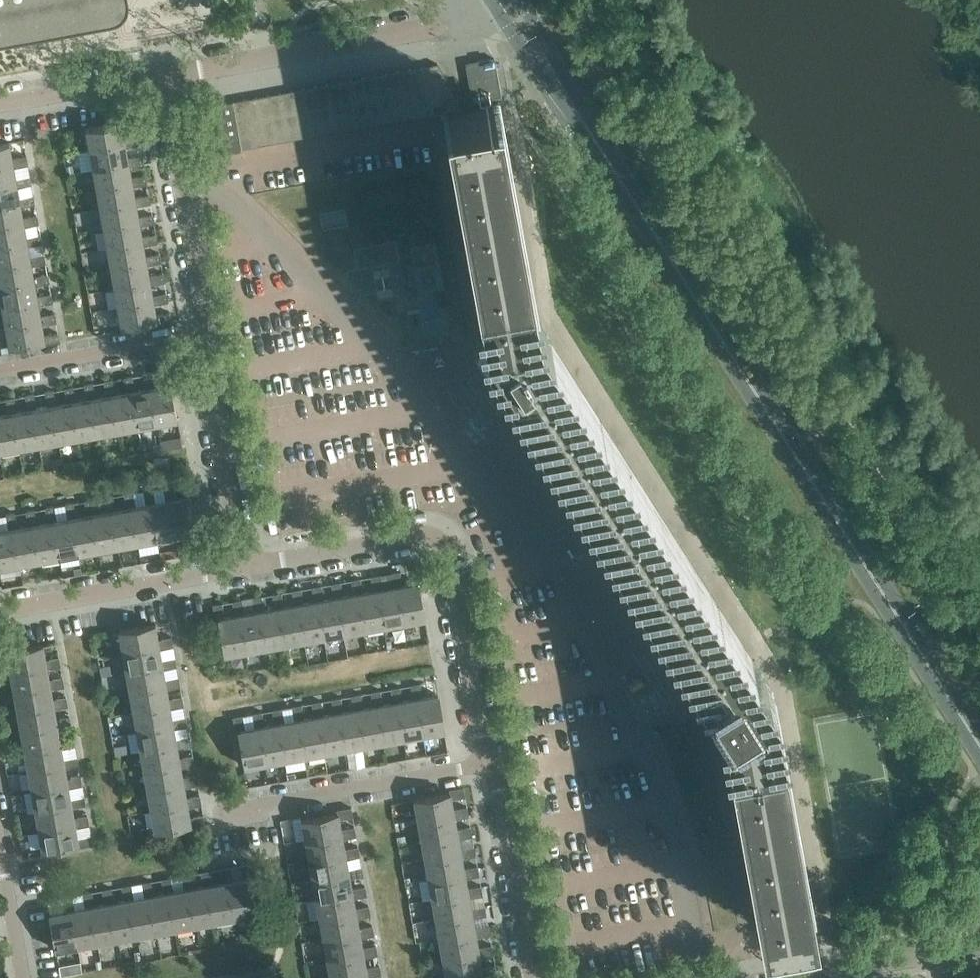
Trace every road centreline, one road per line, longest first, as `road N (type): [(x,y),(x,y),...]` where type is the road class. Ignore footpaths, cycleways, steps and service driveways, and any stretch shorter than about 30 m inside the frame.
road 1 (residential): [(694,977),(651,761),(598,650),(563,591),(382,354),(212,166)]
road 2 (secondary): [(596,140),(979,744)]
road 3 (residential): [(491,758),(451,551),(435,537),(248,570)]
road 4 (residential): [(484,0),(436,28),(161,79)]
road 5 (residential): [(207,812),(491,758)]
road 6 (residential): [(248,570),(0,612)]
road 7 (residential): [(248,570),(206,336)]
road 8 (residential): [(212,166),(444,128)]
road 9 (residential): [(528,977),(491,758)]
road 10 (residential): [(0,372),(206,336)]
road 11 (residential): [(788,977),(979,940)]
road 12 (secondary): [(488,0),(596,140)]
road 13 (residential): [(206,336),(177,172)]
road 14 (residential): [(161,79),(0,106)]
road 15 (secondary): [(596,140),(522,0)]
road 16 (residential): [(26,977),(0,839)]

